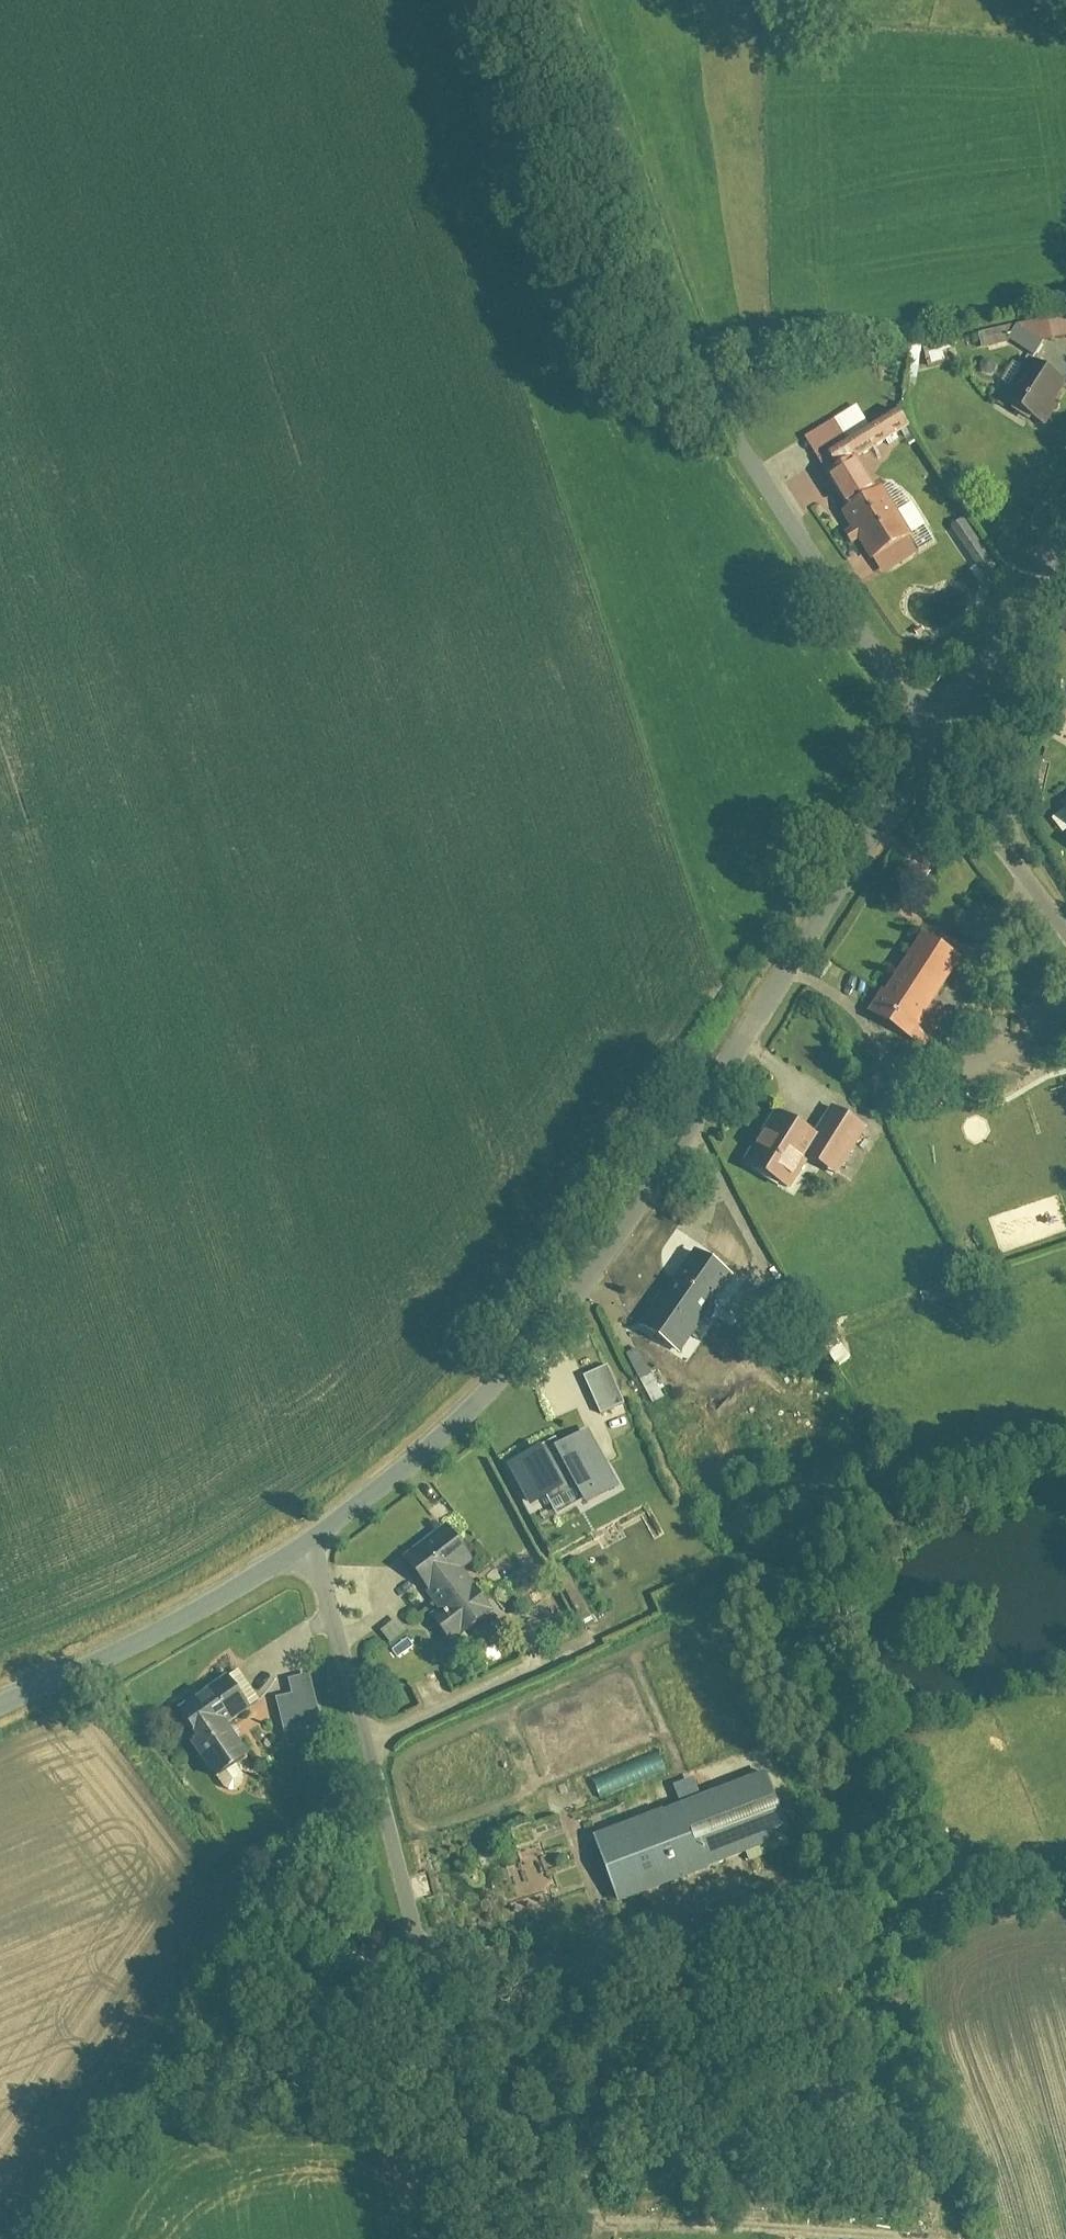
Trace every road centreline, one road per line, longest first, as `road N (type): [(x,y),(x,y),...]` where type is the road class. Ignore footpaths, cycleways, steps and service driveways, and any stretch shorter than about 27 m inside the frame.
road 1 (residential): [(311,1543),(414,1462),(570,1301),(711,1106),(937,736)]
road 2 (residential): [(937,736),(746,455),(694,339),(570,0)]
road 3 (unclassified): [(311,1543),(493,2238)]
road 4 (residential): [(0,1705),(119,1656),(311,1543)]
road 5 (residential): [(937,736),(1065,536)]
road 6 (residential): [(1065,927),(950,775),(937,736)]

